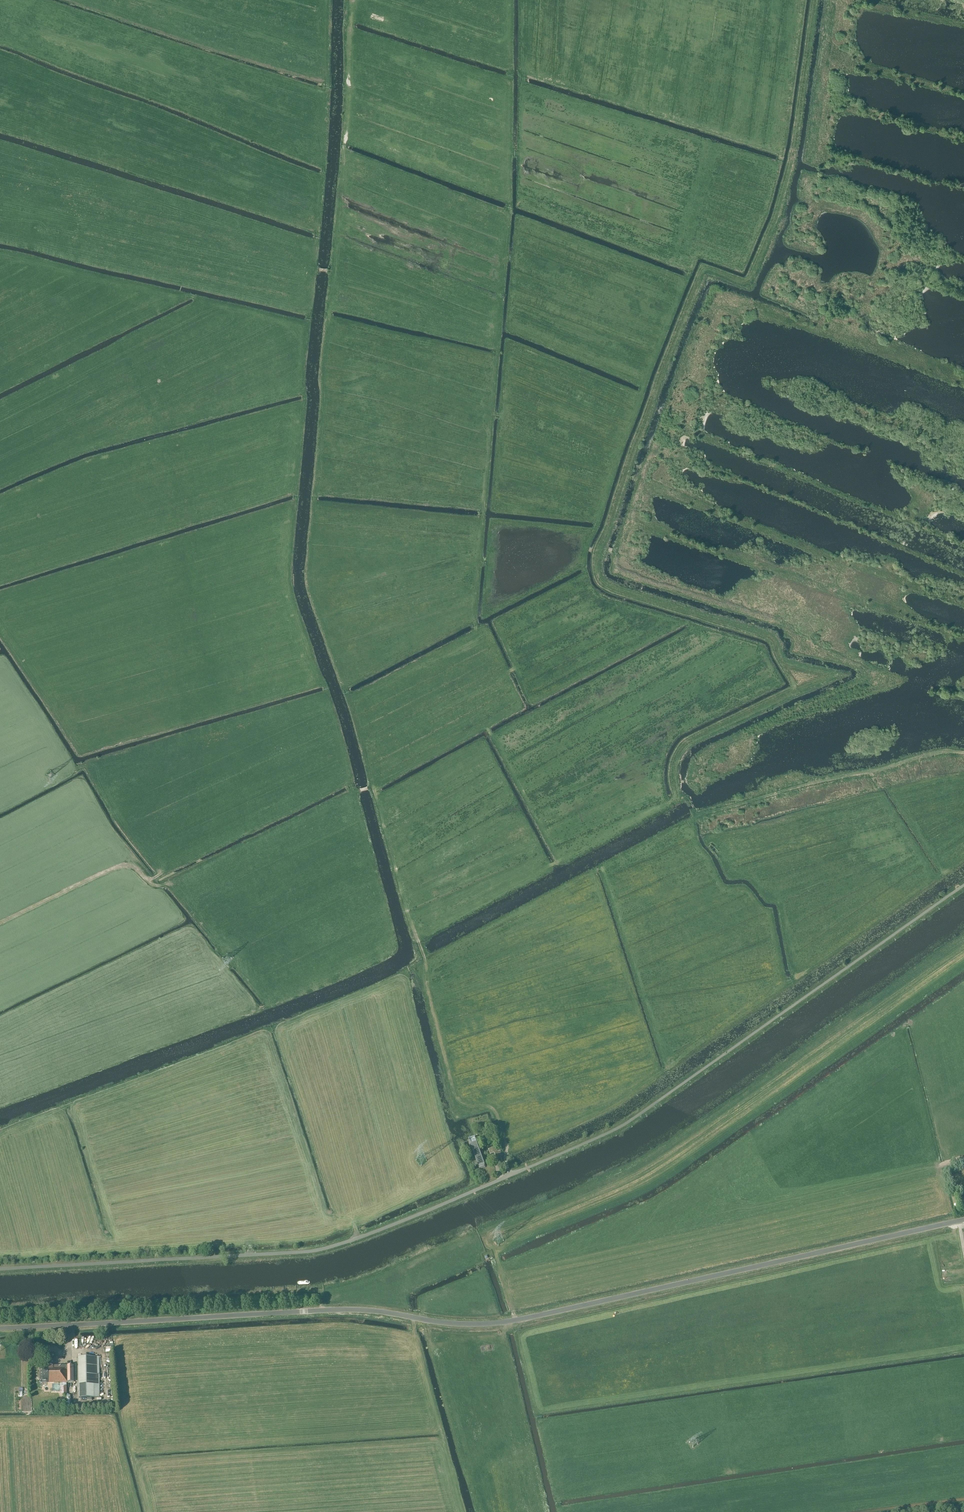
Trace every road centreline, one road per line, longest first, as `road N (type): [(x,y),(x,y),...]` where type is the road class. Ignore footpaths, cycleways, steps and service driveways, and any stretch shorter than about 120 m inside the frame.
road 1 (unclassified): [(0,1329),(345,1309),(495,1324),(963,1220)]
road 2 (unclassified): [(0,1269),(334,1248),(529,1167)]

